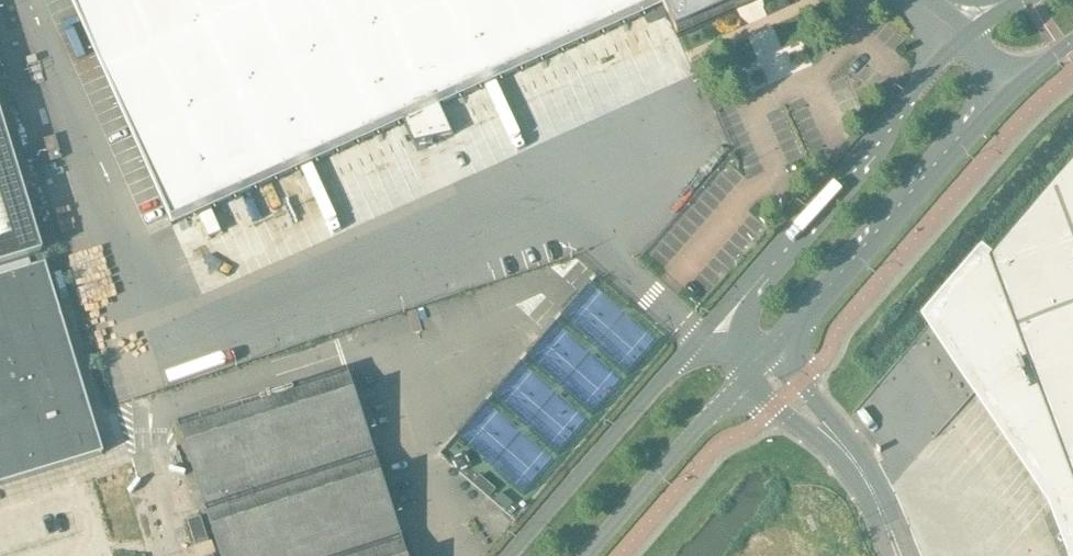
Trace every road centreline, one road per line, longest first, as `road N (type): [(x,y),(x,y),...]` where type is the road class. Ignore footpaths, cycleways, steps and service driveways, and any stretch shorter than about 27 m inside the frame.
road 1 (unclassified): [(968,31),(713,322)]
road 2 (unclassified): [(756,363),(1004,86)]
road 3 (unclassified): [(713,322),(507,555)]
road 4 (unclassified): [(587,555),(756,363)]
road 5 (unclassified): [(897,555),(848,450),(756,363)]

